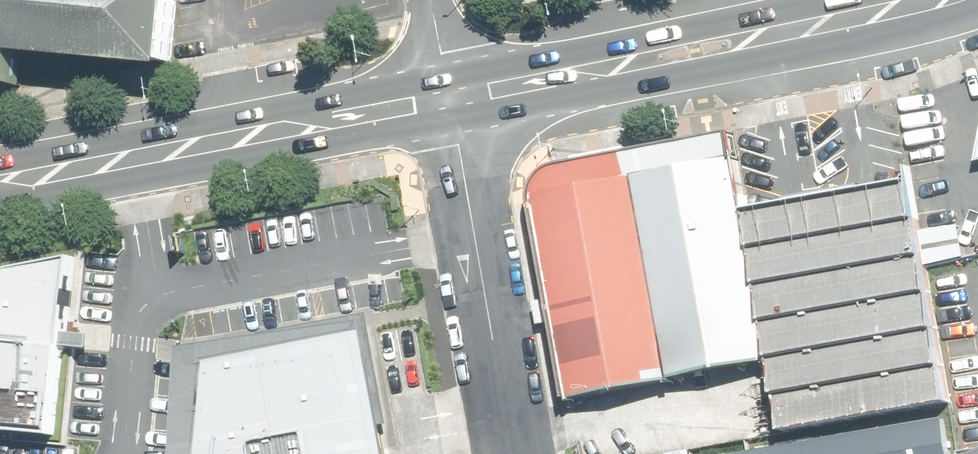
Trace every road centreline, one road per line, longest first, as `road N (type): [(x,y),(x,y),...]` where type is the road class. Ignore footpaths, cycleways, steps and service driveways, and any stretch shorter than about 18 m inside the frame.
road 1 (secondary): [(454,101),(934,0)]
road 2 (secondary): [(0,188),(454,101)]
road 3 (residential): [(516,453),(454,101)]

